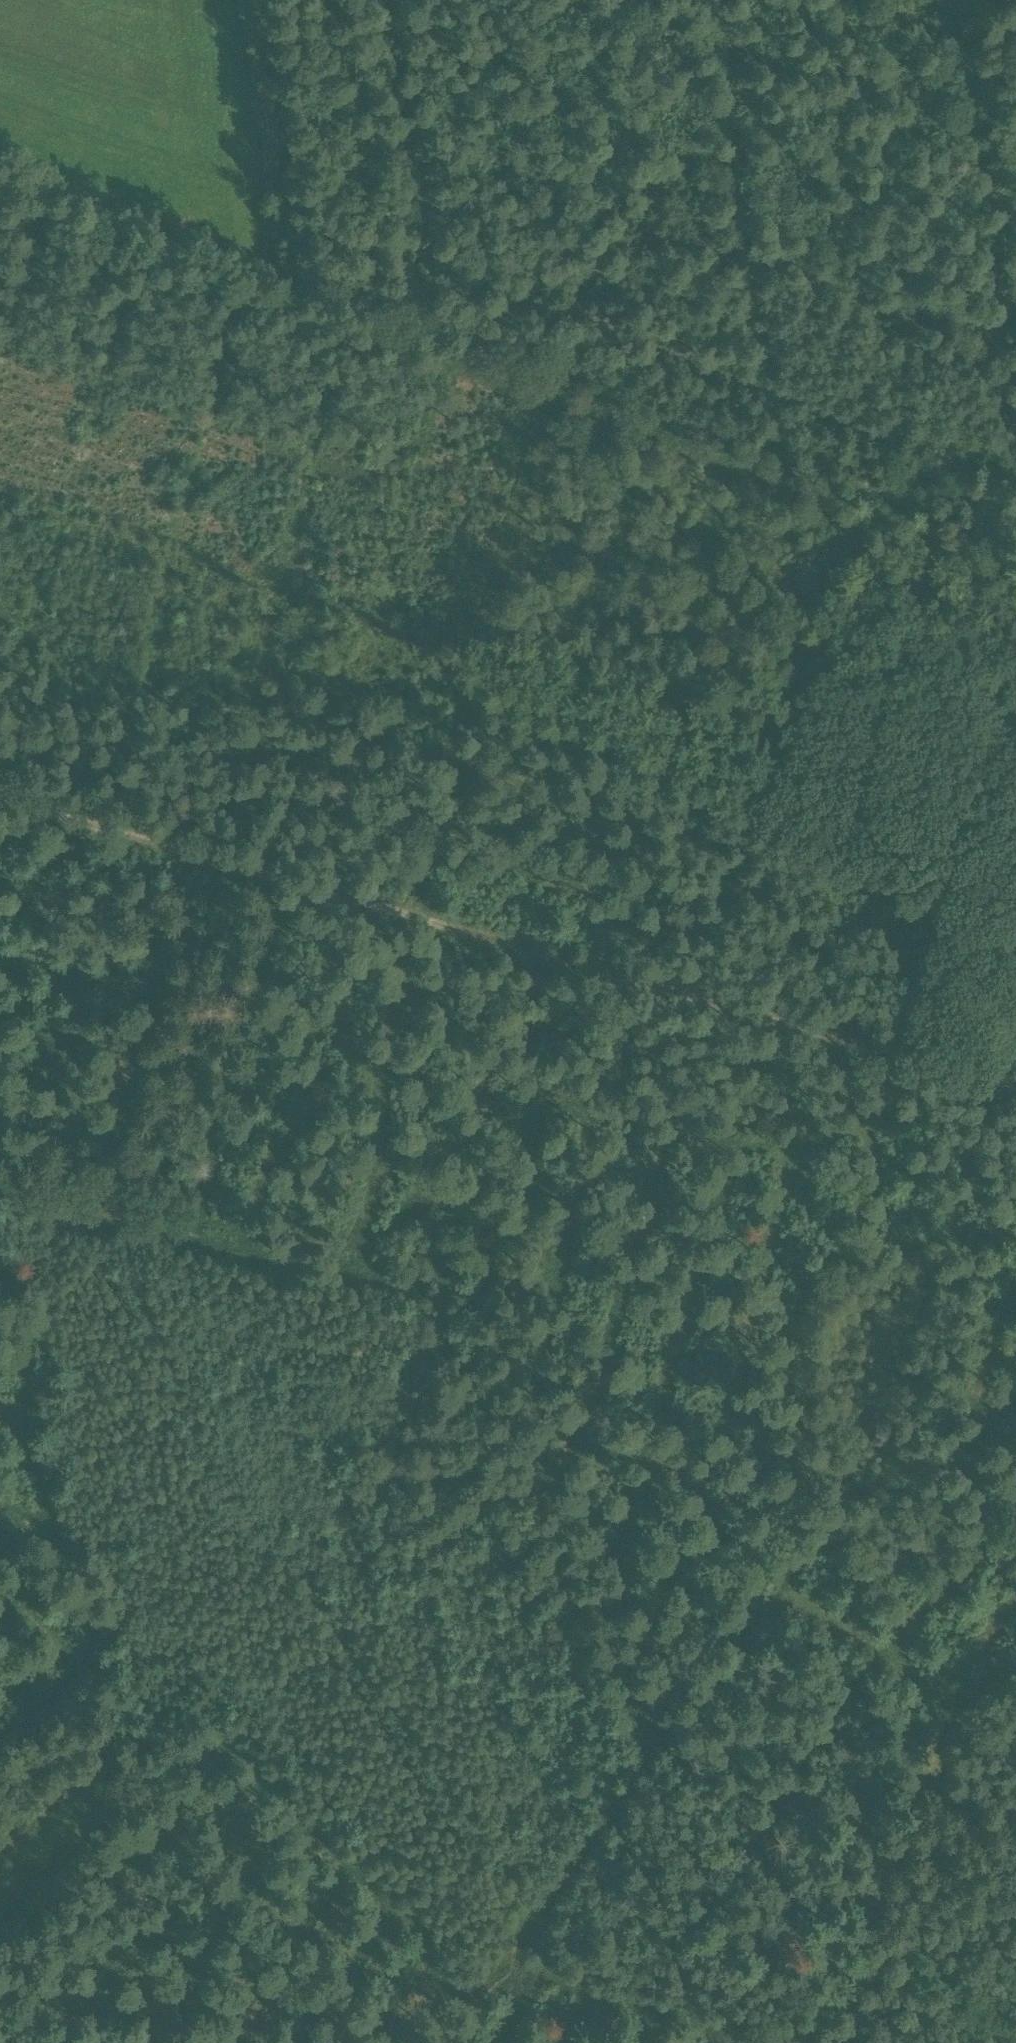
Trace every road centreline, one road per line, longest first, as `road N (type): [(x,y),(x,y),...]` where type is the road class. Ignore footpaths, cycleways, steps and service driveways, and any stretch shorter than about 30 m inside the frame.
road 1 (track): [(0,790),(1015,1087)]
road 2 (track): [(1015,553),(275,282)]
road 3 (track): [(251,0),(275,282)]

